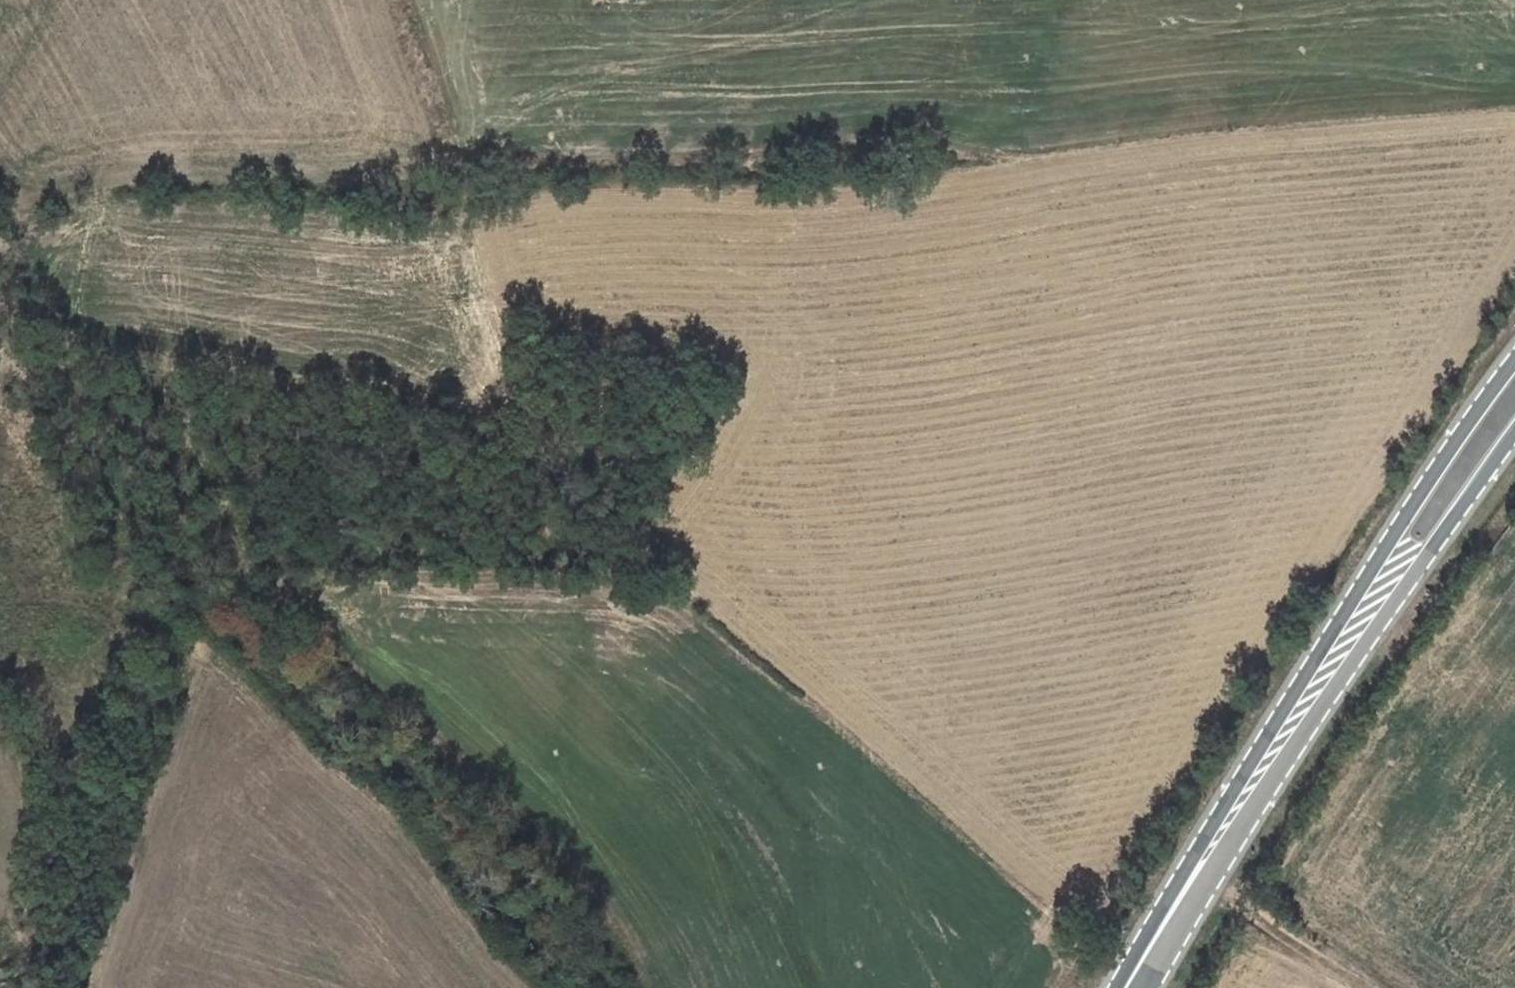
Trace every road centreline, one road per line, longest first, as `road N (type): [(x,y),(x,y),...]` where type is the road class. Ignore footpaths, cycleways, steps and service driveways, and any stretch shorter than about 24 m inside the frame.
road 1 (secondary): [(1514,368),(1405,517),(1119,987)]
road 2 (secondary): [(1153,987),(1296,749),(1514,439)]

